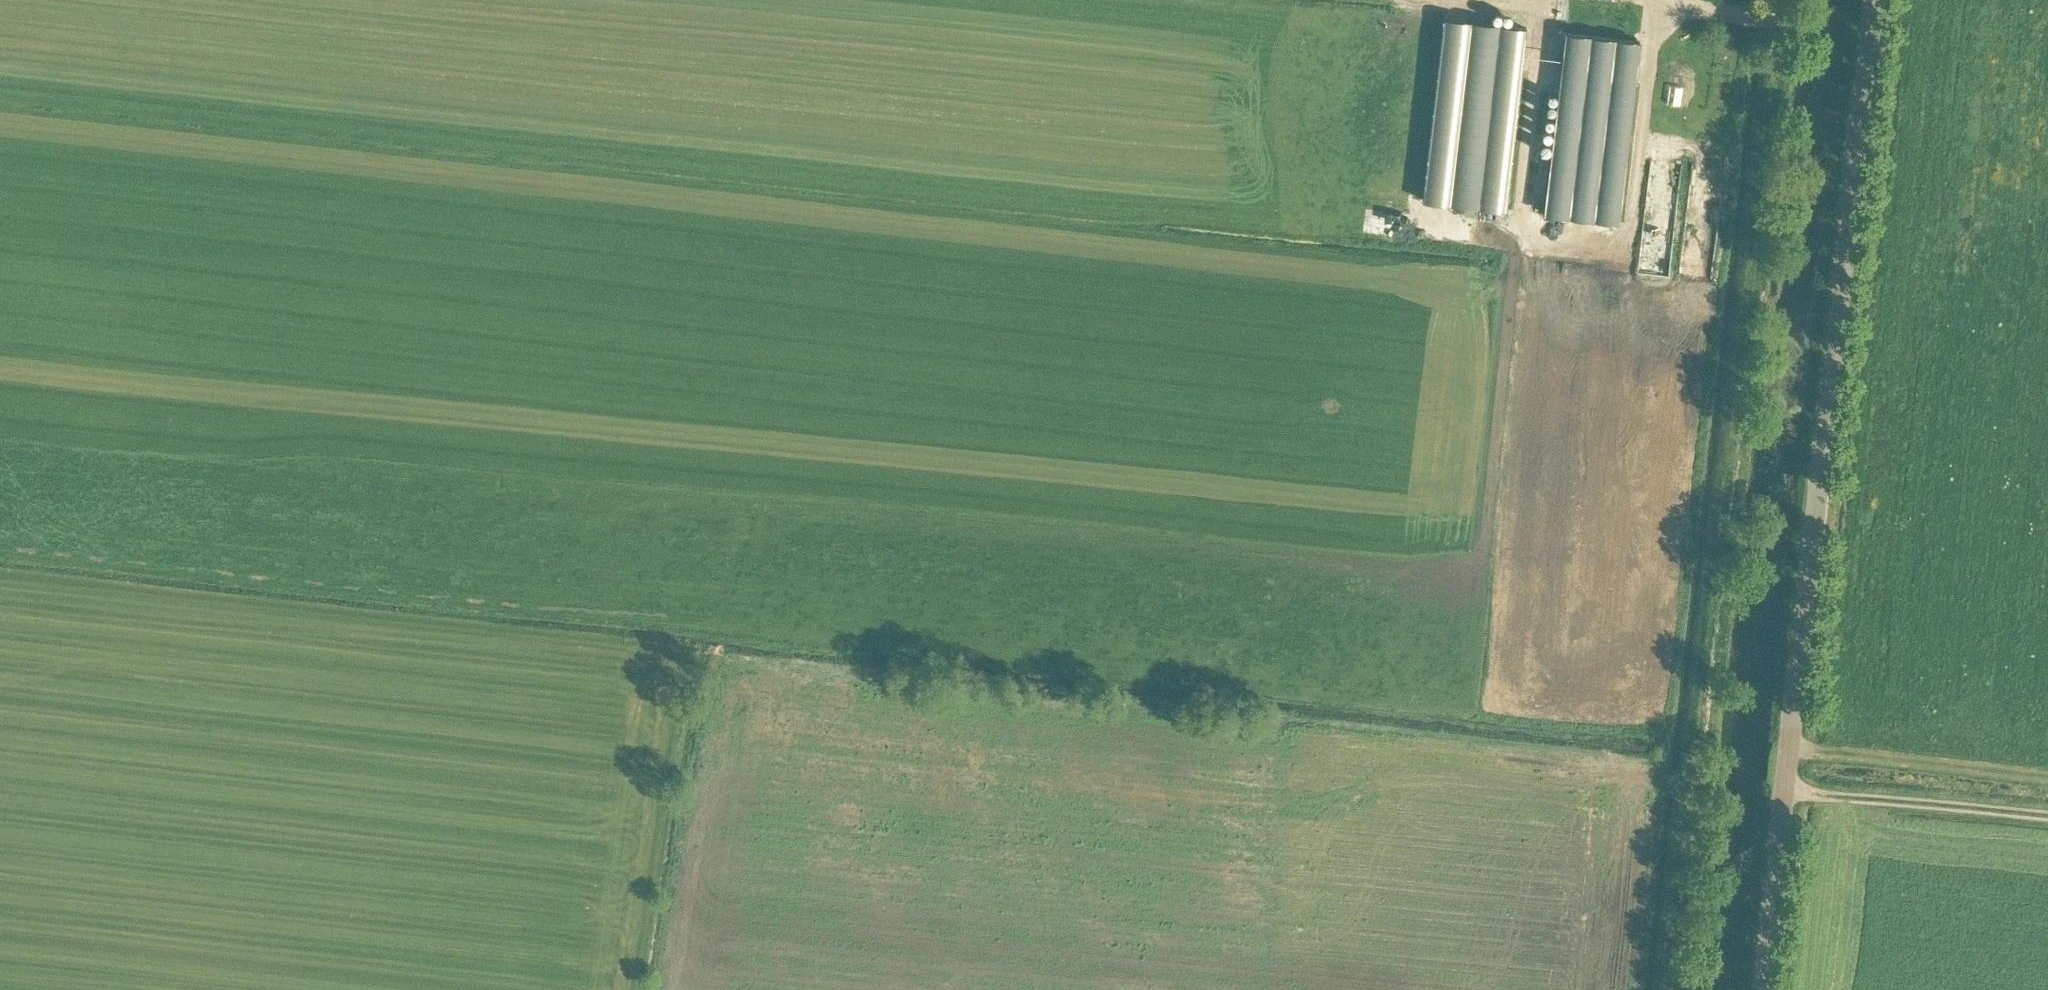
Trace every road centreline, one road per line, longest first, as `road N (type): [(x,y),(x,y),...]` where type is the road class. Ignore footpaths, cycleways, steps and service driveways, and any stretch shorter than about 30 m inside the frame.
road 1 (tertiary): [(1767,989),(1873,0)]
road 2 (track): [(1791,787),(2047,815)]
road 3 (track): [(1697,754),(1671,989)]

